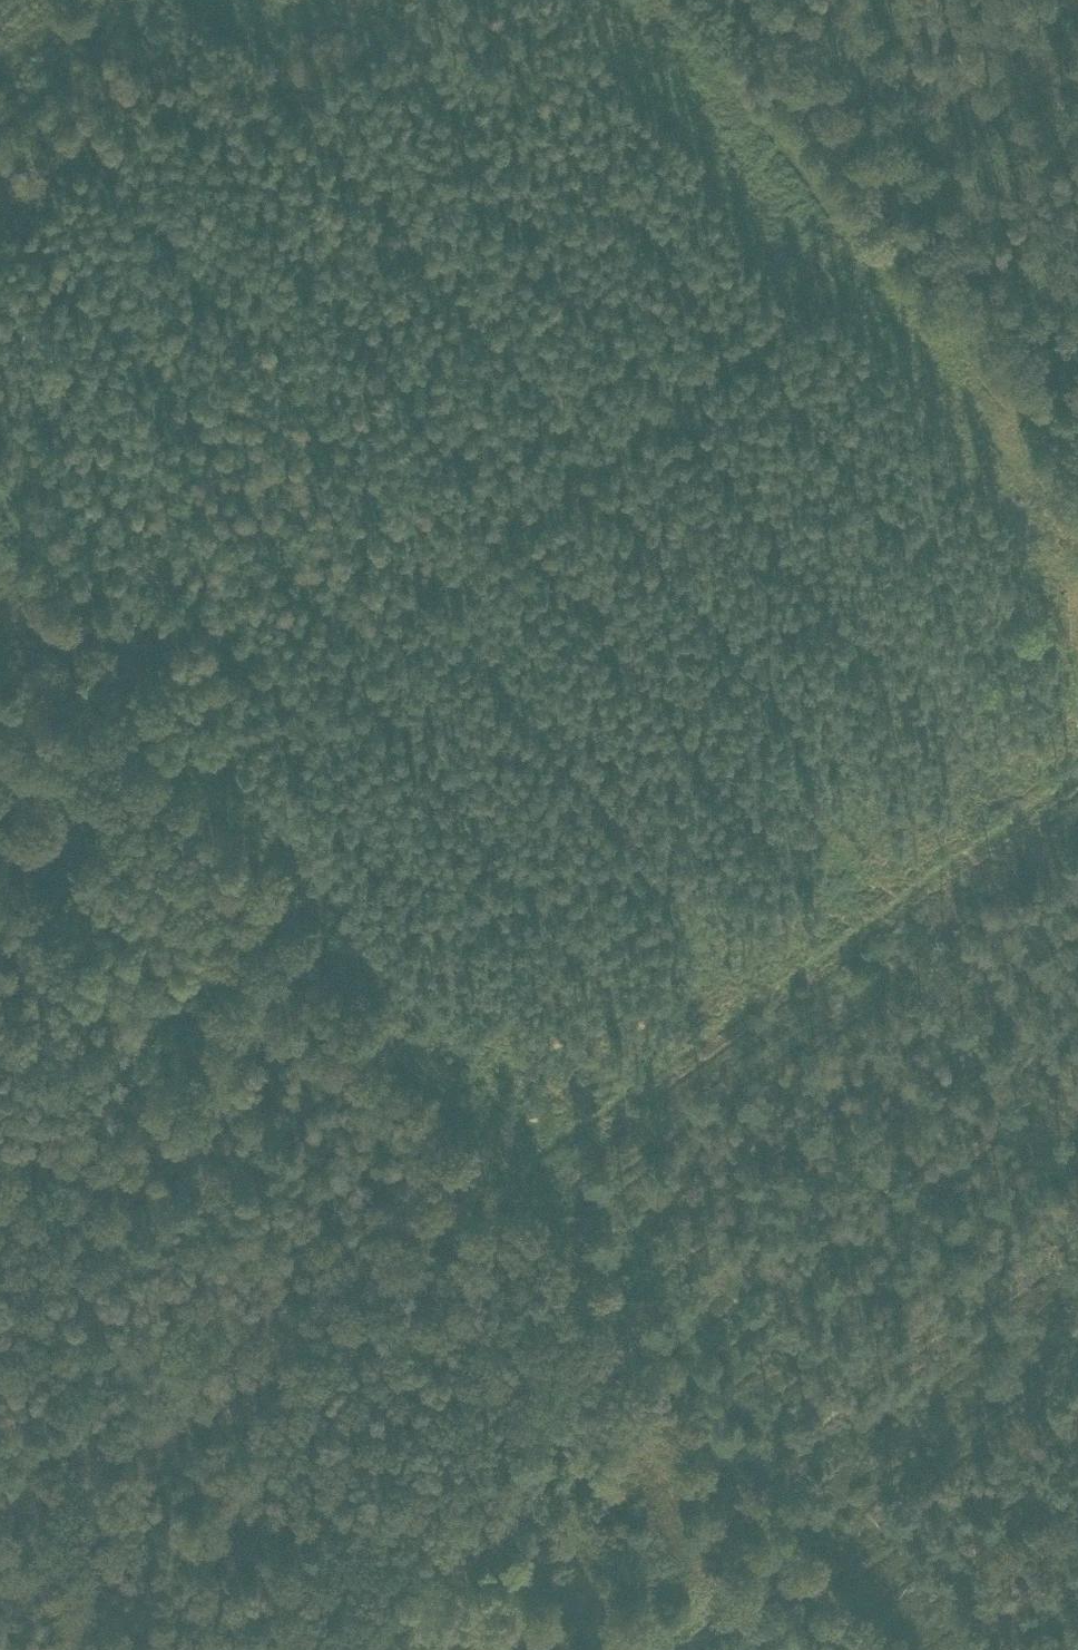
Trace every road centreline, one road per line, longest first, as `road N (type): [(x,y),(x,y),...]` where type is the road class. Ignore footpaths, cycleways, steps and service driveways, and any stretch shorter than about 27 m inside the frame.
road 1 (track): [(792,1566),(686,1649)]

